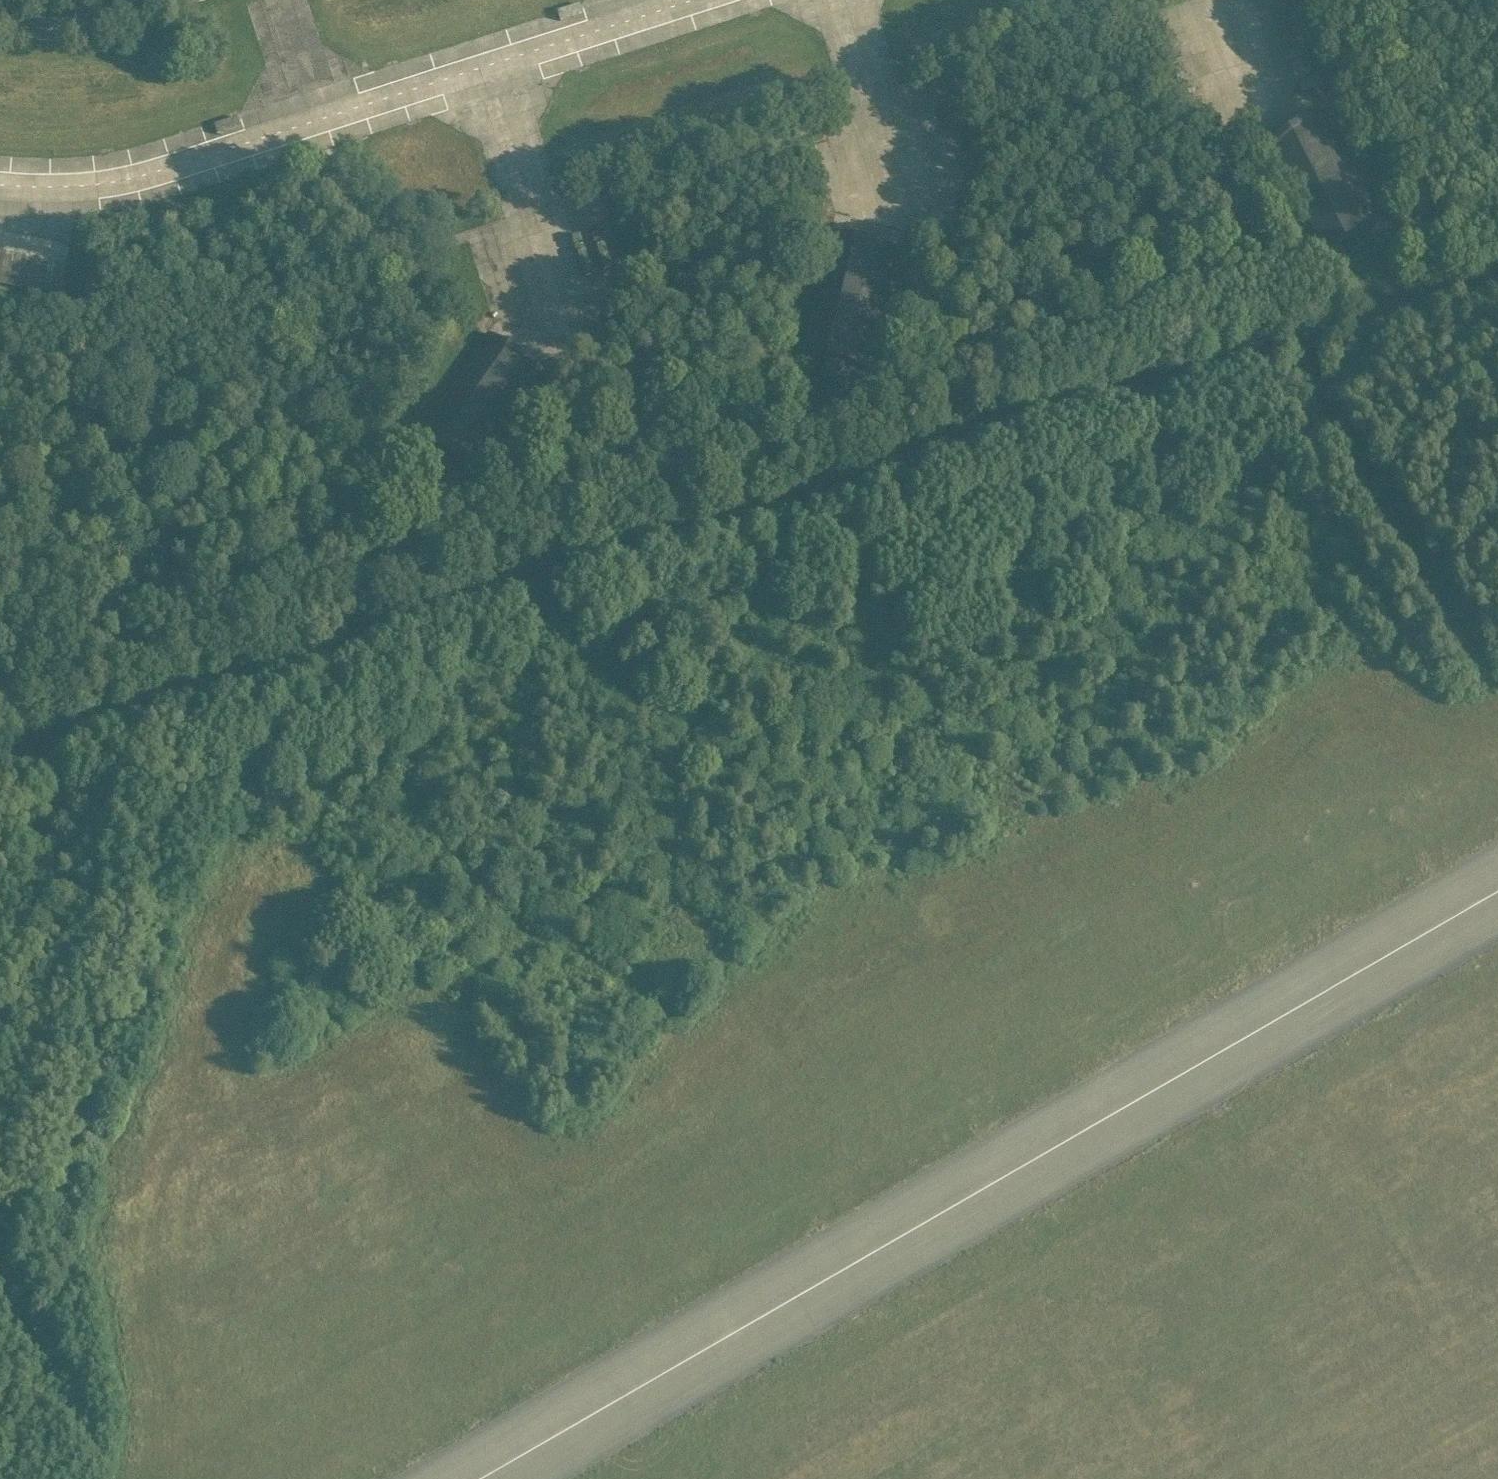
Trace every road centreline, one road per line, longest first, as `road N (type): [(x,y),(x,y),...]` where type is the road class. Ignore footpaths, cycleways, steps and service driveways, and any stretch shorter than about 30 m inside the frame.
road 1 (unclassified): [(0,24),(80,28),(171,0)]

